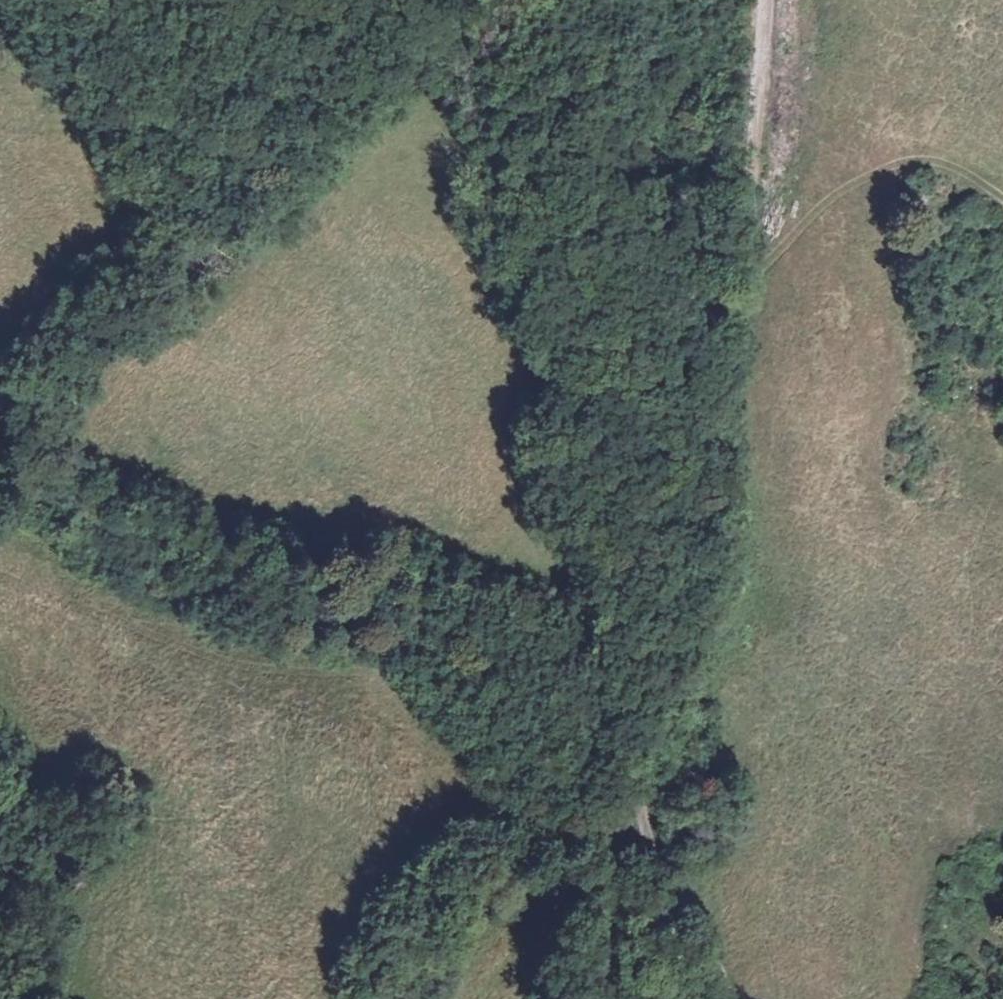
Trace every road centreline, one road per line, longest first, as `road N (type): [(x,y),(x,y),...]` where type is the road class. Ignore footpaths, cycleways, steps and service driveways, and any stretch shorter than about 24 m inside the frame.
road 1 (track): [(653,826),(651,721),(674,622),(732,473),(765,0)]
road 2 (track): [(653,826),(611,828),(576,814),(506,742),(443,655),(350,608)]
road 3 (track): [(734,998),(653,826)]

